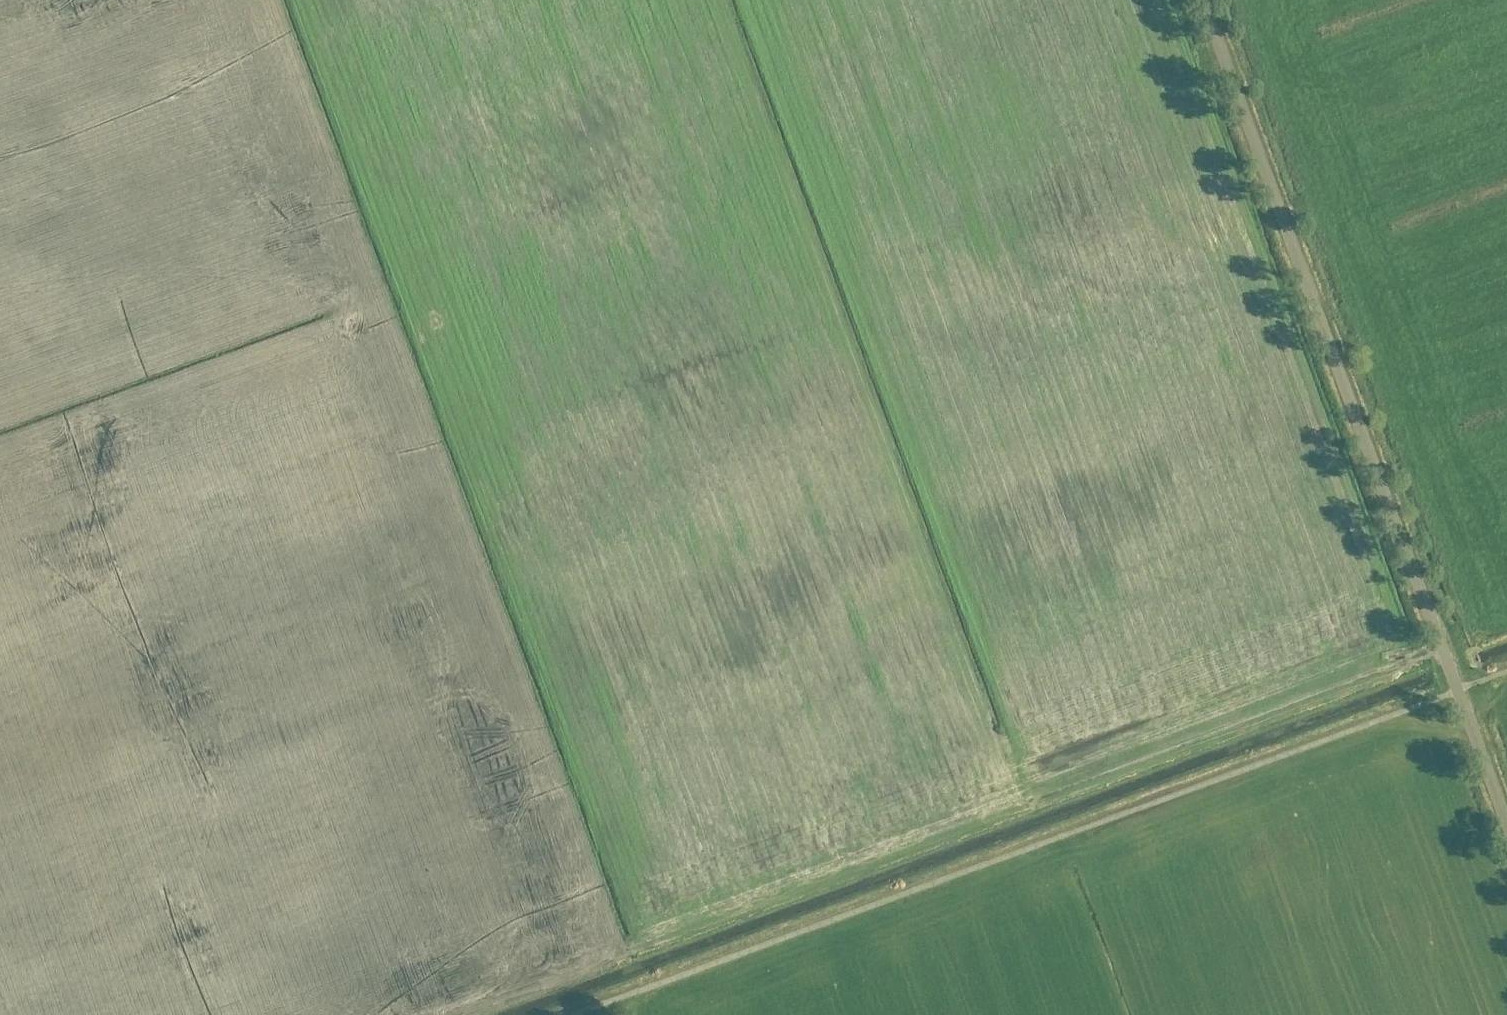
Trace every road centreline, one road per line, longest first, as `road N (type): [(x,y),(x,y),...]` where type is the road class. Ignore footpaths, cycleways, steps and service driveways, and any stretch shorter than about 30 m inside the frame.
road 1 (unclassified): [(1506,834),(1206,0)]

